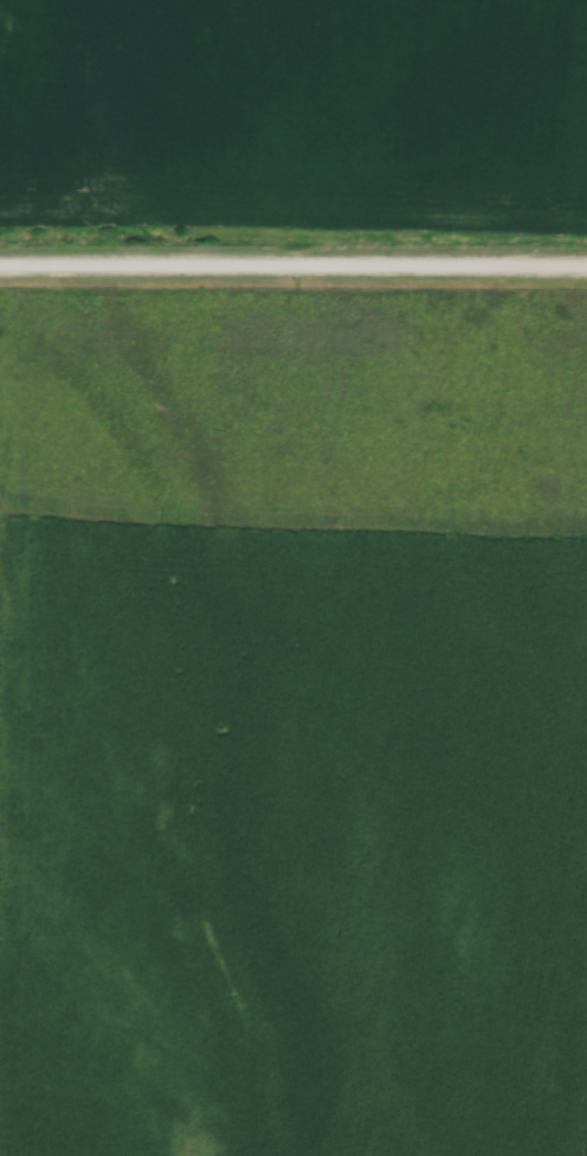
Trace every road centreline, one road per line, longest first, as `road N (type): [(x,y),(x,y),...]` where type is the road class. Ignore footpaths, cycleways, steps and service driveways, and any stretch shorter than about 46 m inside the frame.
road 1 (residential): [(0,263),(586,264)]

